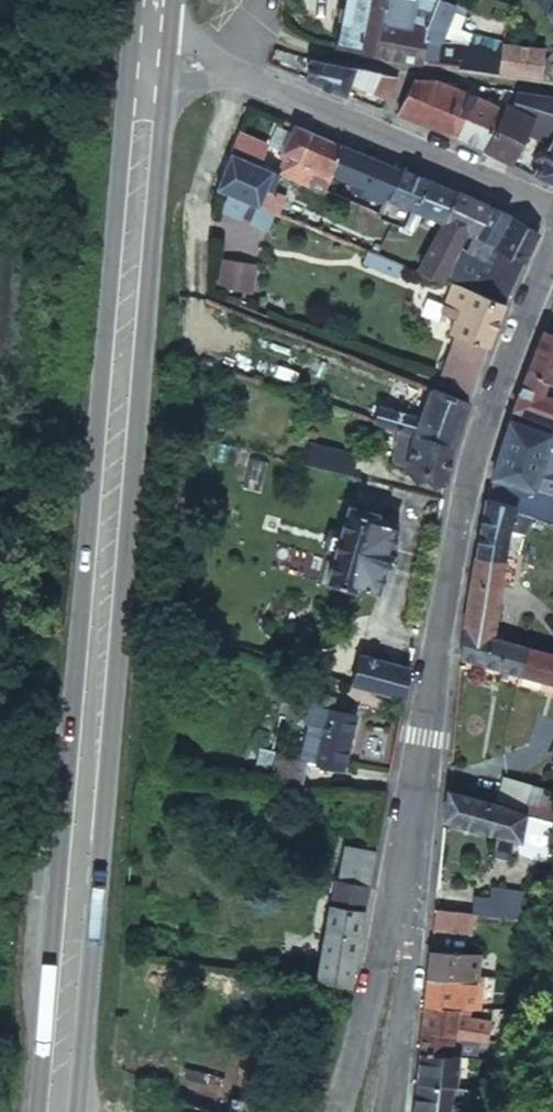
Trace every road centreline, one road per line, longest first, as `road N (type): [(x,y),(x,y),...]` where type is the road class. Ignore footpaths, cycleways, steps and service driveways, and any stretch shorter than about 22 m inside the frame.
road 1 (primary): [(148,45),(60,1111)]
road 2 (tertiary): [(552,255),(490,407),(449,562),(394,908)]
road 3 (tertiary): [(234,76),(552,210)]
road 4 (residential): [(394,908),(341,1111)]
road 5 (tertiary): [(394,908),(410,963),(385,1111)]

